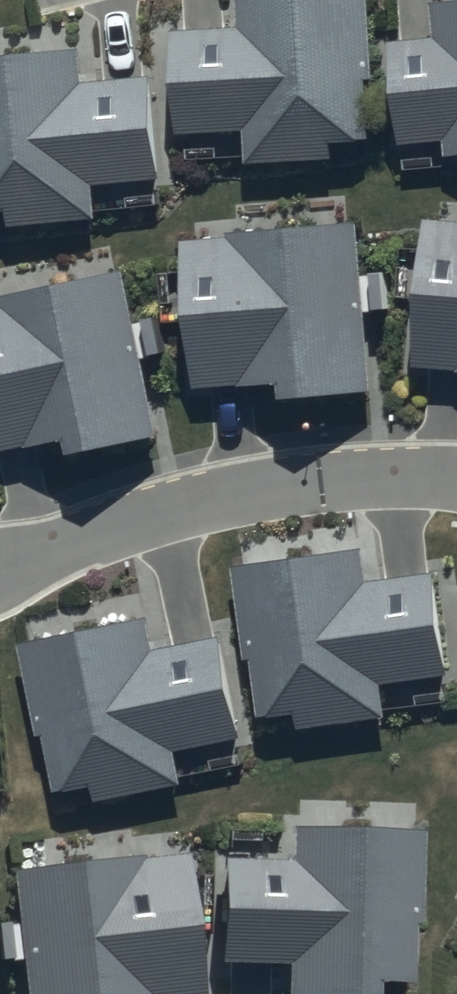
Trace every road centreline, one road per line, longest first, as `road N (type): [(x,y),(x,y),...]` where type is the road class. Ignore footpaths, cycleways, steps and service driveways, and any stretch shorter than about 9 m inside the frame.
road 1 (residential): [(0,570),(152,509),(360,477),(456,479)]

